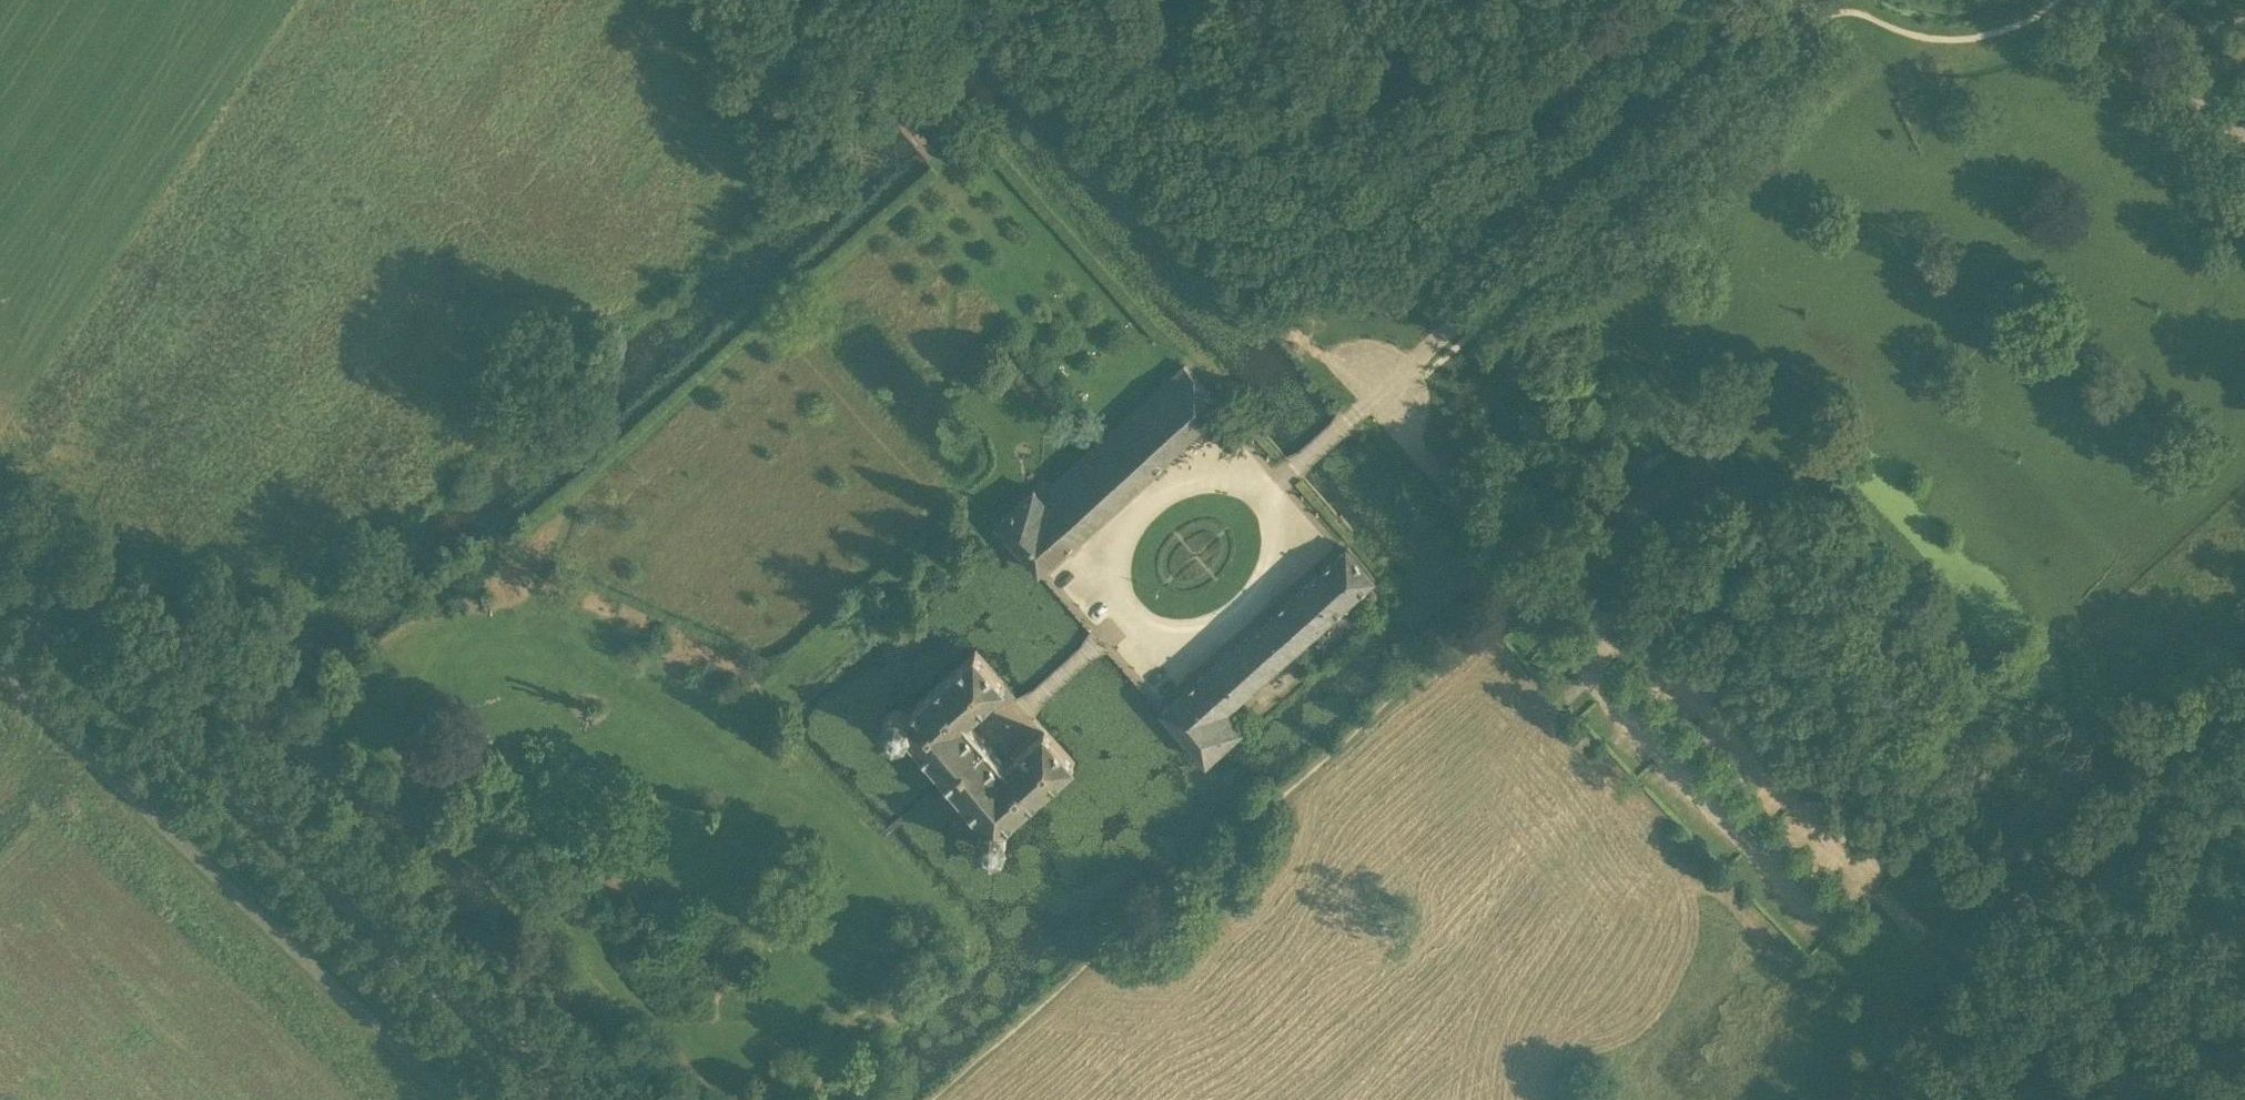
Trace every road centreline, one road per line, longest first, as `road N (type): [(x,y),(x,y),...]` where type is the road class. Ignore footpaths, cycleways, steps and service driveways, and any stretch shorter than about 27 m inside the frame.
road 1 (secondary): [(0,561),(567,1099)]
road 2 (unclassified): [(1818,0),(1374,396)]
road 3 (track): [(1758,1099),(1799,984),(1795,966),(1552,715),(1587,677)]
road 4 (track): [(770,0),(883,99),(934,156)]
road 5 (track): [(2244,137),(2135,42)]

